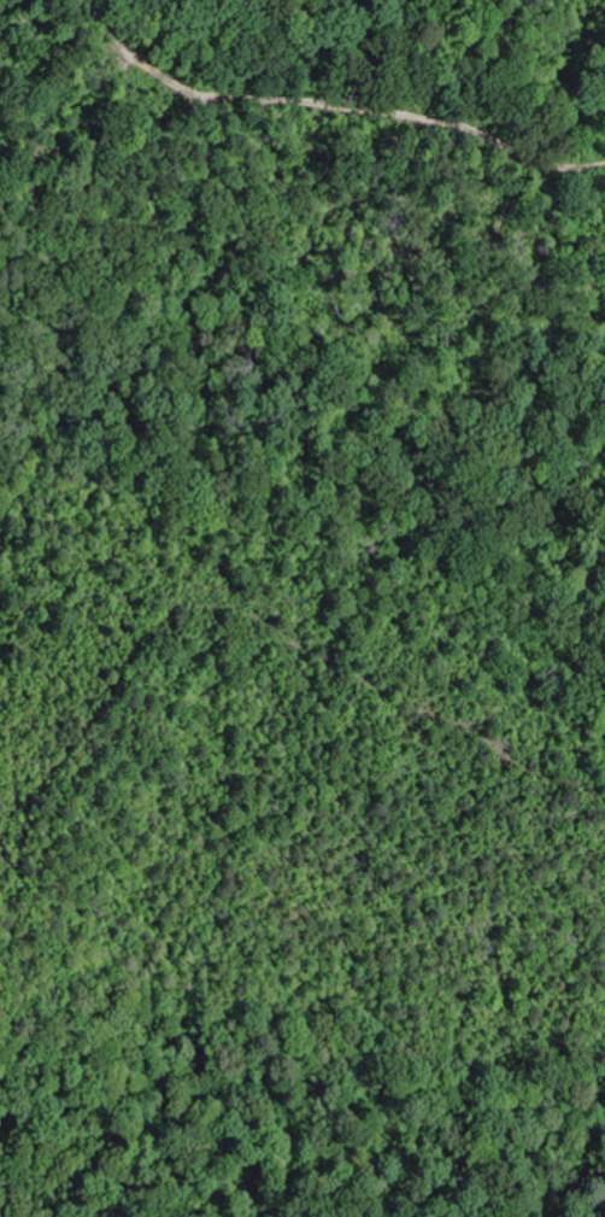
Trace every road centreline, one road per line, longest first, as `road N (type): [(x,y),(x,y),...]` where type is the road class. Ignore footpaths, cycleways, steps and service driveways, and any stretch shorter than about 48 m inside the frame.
road 1 (track): [(604,164),(564,174),(494,138),(369,105),(177,89),(106,57),(81,0)]

